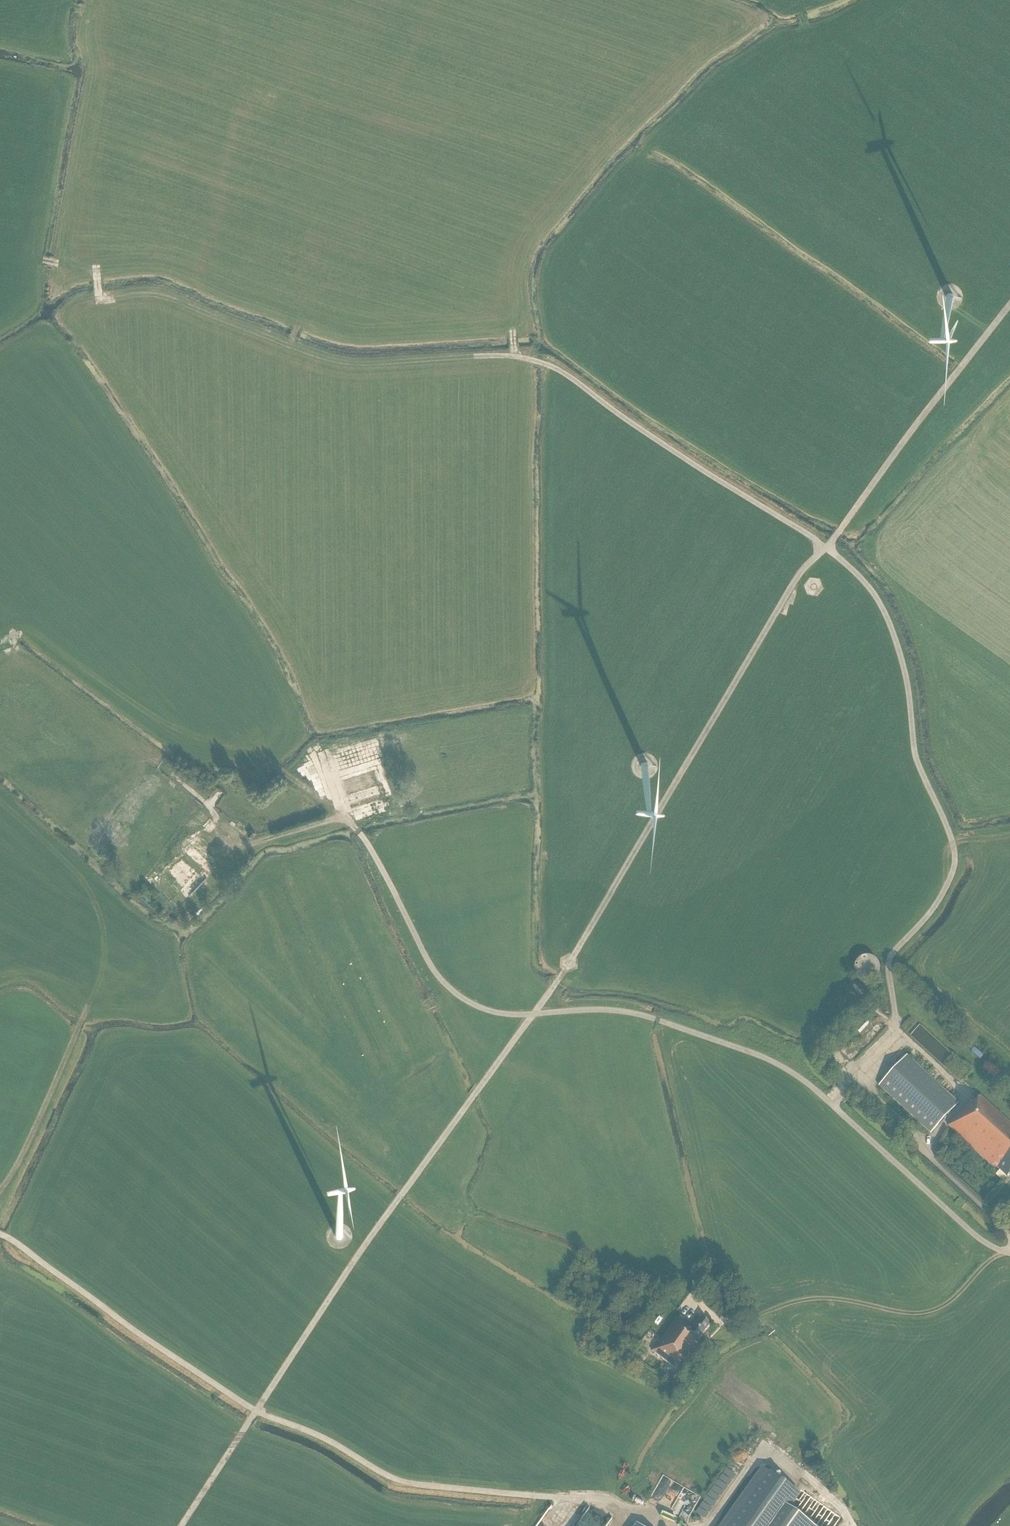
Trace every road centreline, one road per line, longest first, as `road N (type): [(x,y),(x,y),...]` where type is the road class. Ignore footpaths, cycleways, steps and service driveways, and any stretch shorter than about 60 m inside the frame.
road 1 (track): [(181,1525),(356,1261),(534,1014),(803,568),(827,548),(1009,308)]
road 2 (track): [(830,1102),(896,1030),(888,955),(933,909),(958,849),(920,763),(897,635),(868,585),(827,548),(536,361),(348,362),(155,295),(97,301),(96,270)]
road 3 (unclassified): [(1009,1248),(992,1245),(830,1102),(766,1060),(629,1010),(512,1017),(461,999),(432,968),(379,865),(342,817),(260,846)]
road 4 (track): [(0,1236),(257,1414),(335,1446),(394,1482),(609,1503),(648,1525)]
road 5 (track): [(746,1316),(831,1296),(930,1310),(1009,1251)]
road 6 (track): [(1009,1236),(857,1073)]

